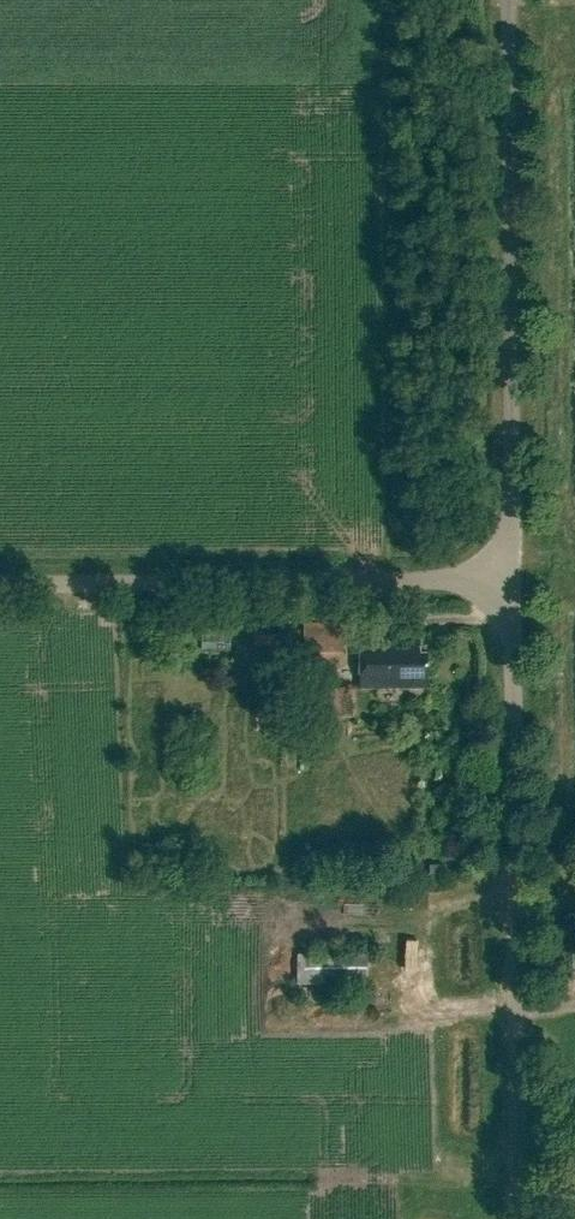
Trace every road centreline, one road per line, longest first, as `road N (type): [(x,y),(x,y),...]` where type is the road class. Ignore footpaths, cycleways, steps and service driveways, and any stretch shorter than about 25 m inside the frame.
road 1 (unclassified): [(512,586),(517,1218)]
road 2 (unclassified): [(509,0),(512,586)]
road 3 (unclassified): [(512,586),(0,588)]

